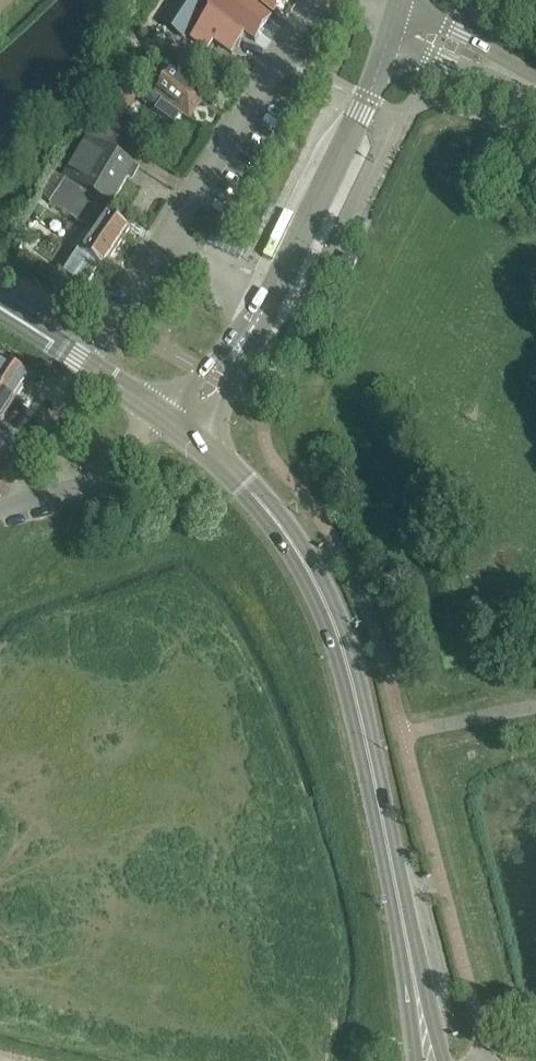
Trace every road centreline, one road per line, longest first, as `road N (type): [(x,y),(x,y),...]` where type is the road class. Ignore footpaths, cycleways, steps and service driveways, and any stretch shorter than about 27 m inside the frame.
road 1 (tertiary): [(426,1042),(336,639),(295,554),(256,500),(199,447)]
road 2 (tertiary): [(268,304),(393,24)]
road 3 (residential): [(163,243),(320,0)]
road 4 (residential): [(0,509),(101,484),(147,426),(164,418)]
road 5 (tertiary): [(164,418),(0,310)]
road 6 (tertiary): [(393,24),(432,60),(515,77)]
road 7 (tertiary): [(515,77),(446,30),(393,24)]
road 8 (residential): [(163,243),(268,304)]

